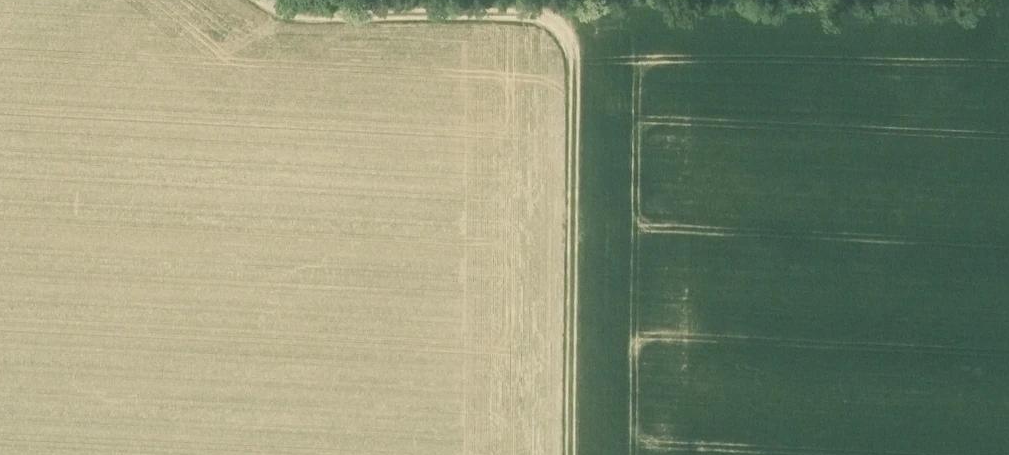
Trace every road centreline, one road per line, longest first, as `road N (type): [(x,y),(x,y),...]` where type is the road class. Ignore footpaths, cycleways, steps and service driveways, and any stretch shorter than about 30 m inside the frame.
road 1 (track): [(267,0),(286,13),(540,18),(564,27),(572,44),(573,454)]

